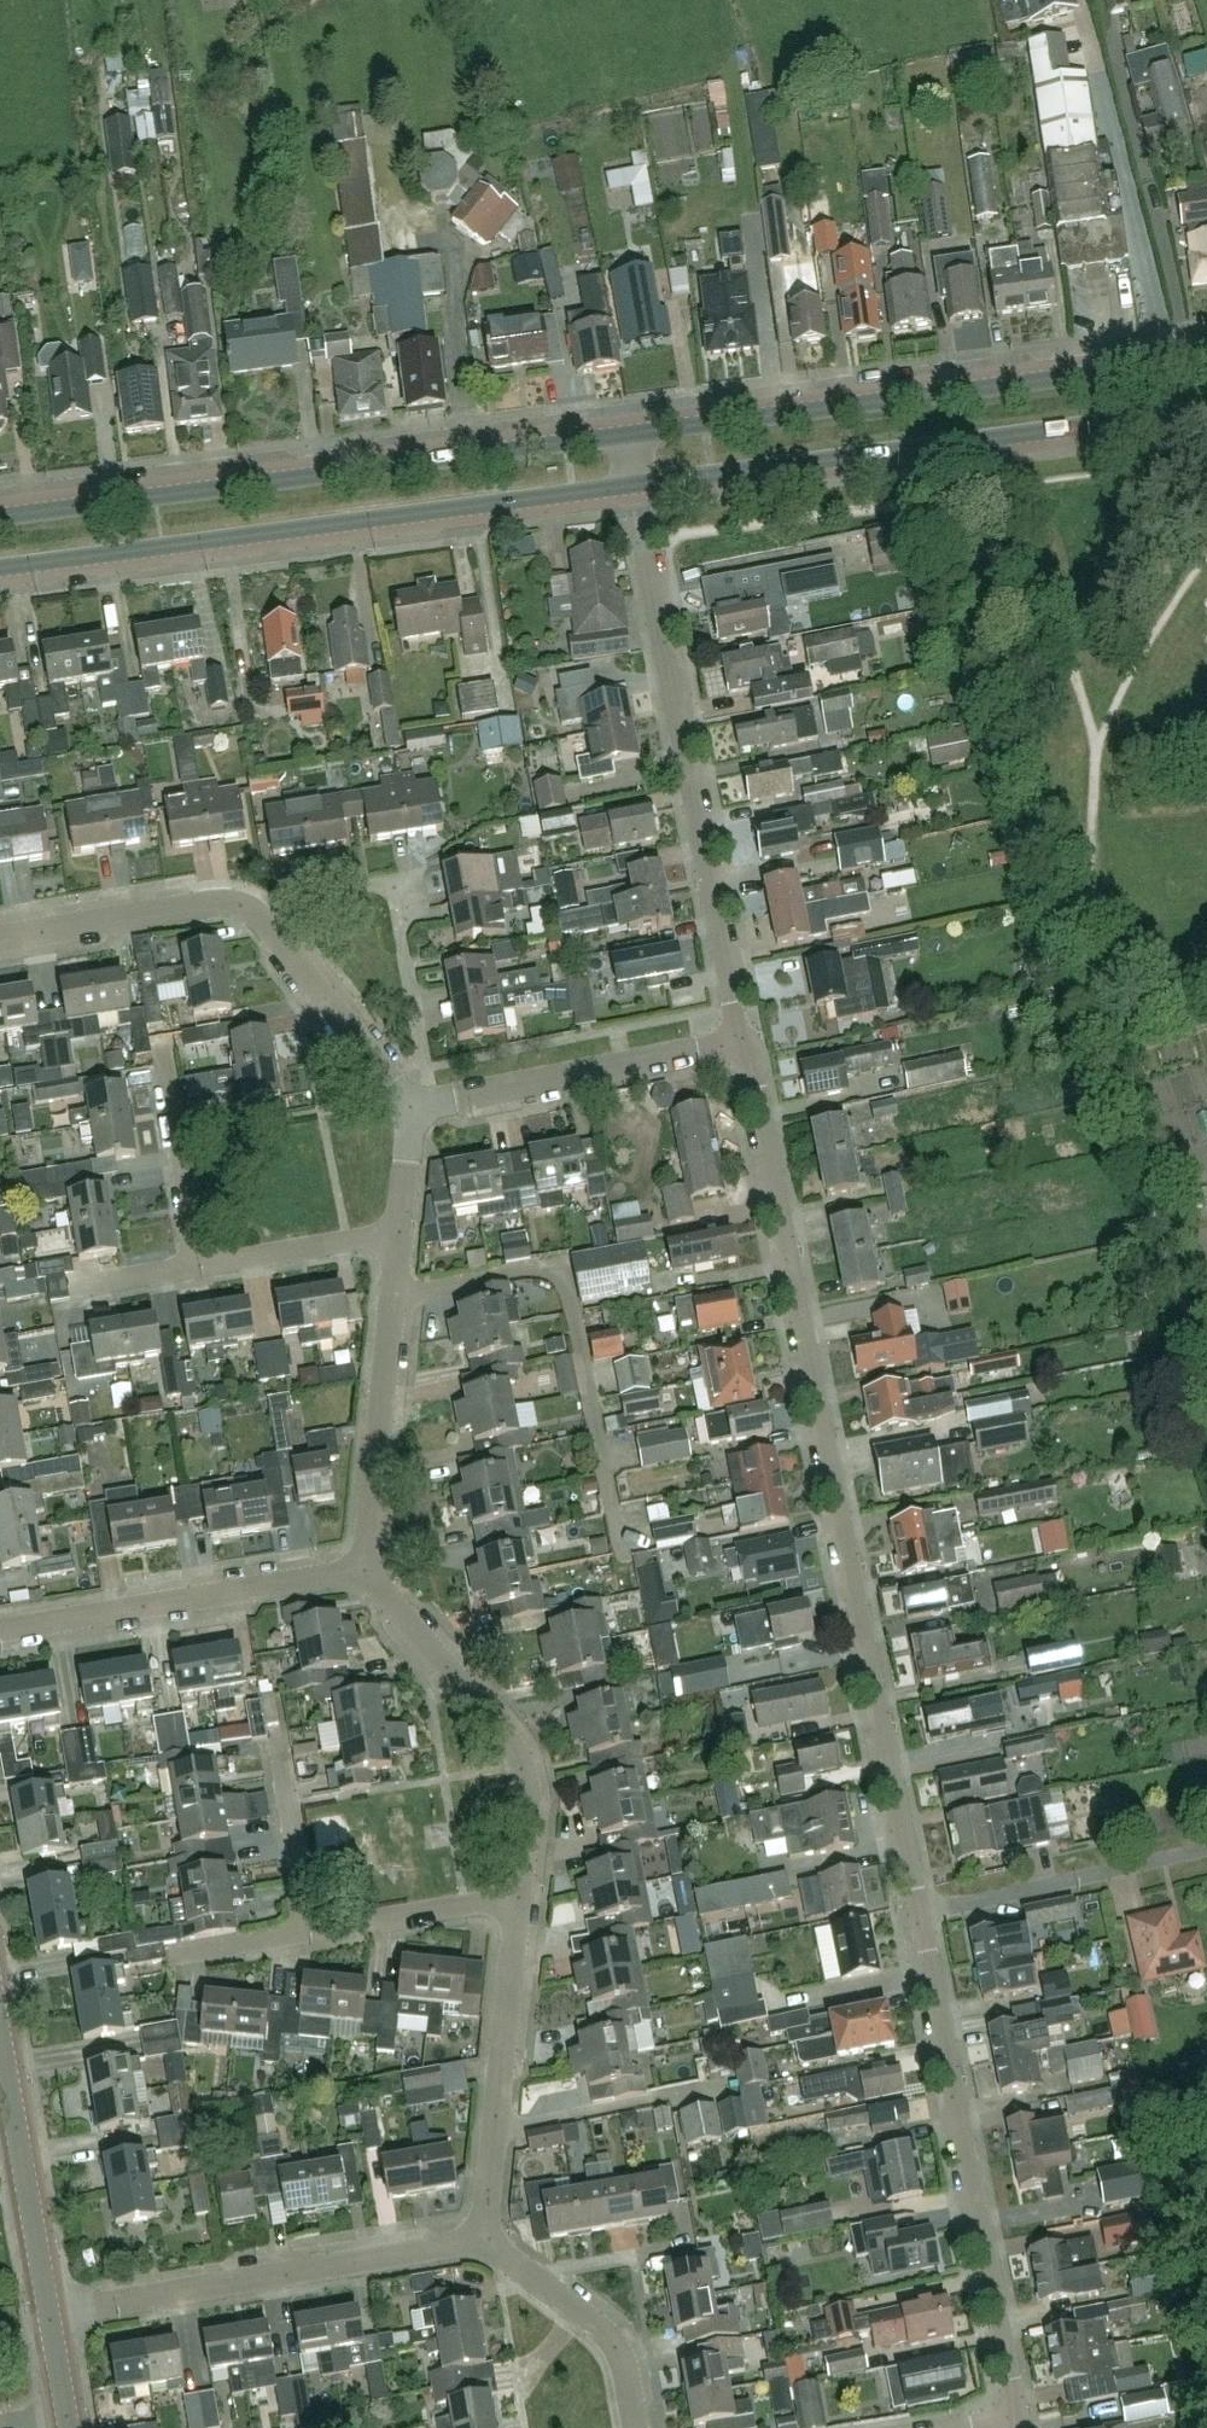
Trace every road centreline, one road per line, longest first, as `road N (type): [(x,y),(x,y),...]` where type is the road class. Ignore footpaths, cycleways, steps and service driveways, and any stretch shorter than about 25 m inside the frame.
road 1 (residential): [(917,1915),(737,1041)]
road 2 (tertiary): [(0,571),(632,486)]
road 3 (tertiary): [(624,434),(0,517)]
road 4 (tertiary): [(1206,359),(624,434)]
road 5 (tertiary): [(632,486),(1206,412)]
road 6 (residential): [(737,1041),(632,486)]
road 7 (residential): [(1013,2421),(1011,2378),(917,1915)]
road 8 (residential): [(48,2313),(483,2241)]
road 9 (residential): [(515,1910),(529,1814),(523,1764),(362,1572)]
road 10 (residential): [(411,1109),(427,1085),(392,886),(318,894),(258,922)]
road 11 (residential): [(0,1629),(362,1572)]
road 12 (residential): [(411,1109),(737,1041)]
road 13 (residential): [(483,2241),(515,1910)]
road 14 (residential): [(362,1572),(398,1247)]
road 15 (residential): [(1206,1850),(917,1915)]
road 16 (tertiary): [(48,2313),(0,2042)]
road 17 (residential): [(258,922),(245,910),(202,907),(0,939)]
road 18 (residential): [(635,2427),(612,2344),(483,2241)]
road 19 (residential): [(411,1109),(258,922)]
road 20 (residential): [(196,1267),(153,1042)]
road 21 (residential): [(309,1935),(486,1904),(515,1910)]
road 22 (residential): [(196,1267),(346,1245),(398,1247)]
road 23 (residential): [(309,1935),(275,1744)]
road 24 (residential): [(398,1247),(411,1109)]
road 25 (residential): [(179,1957),(309,1935)]

